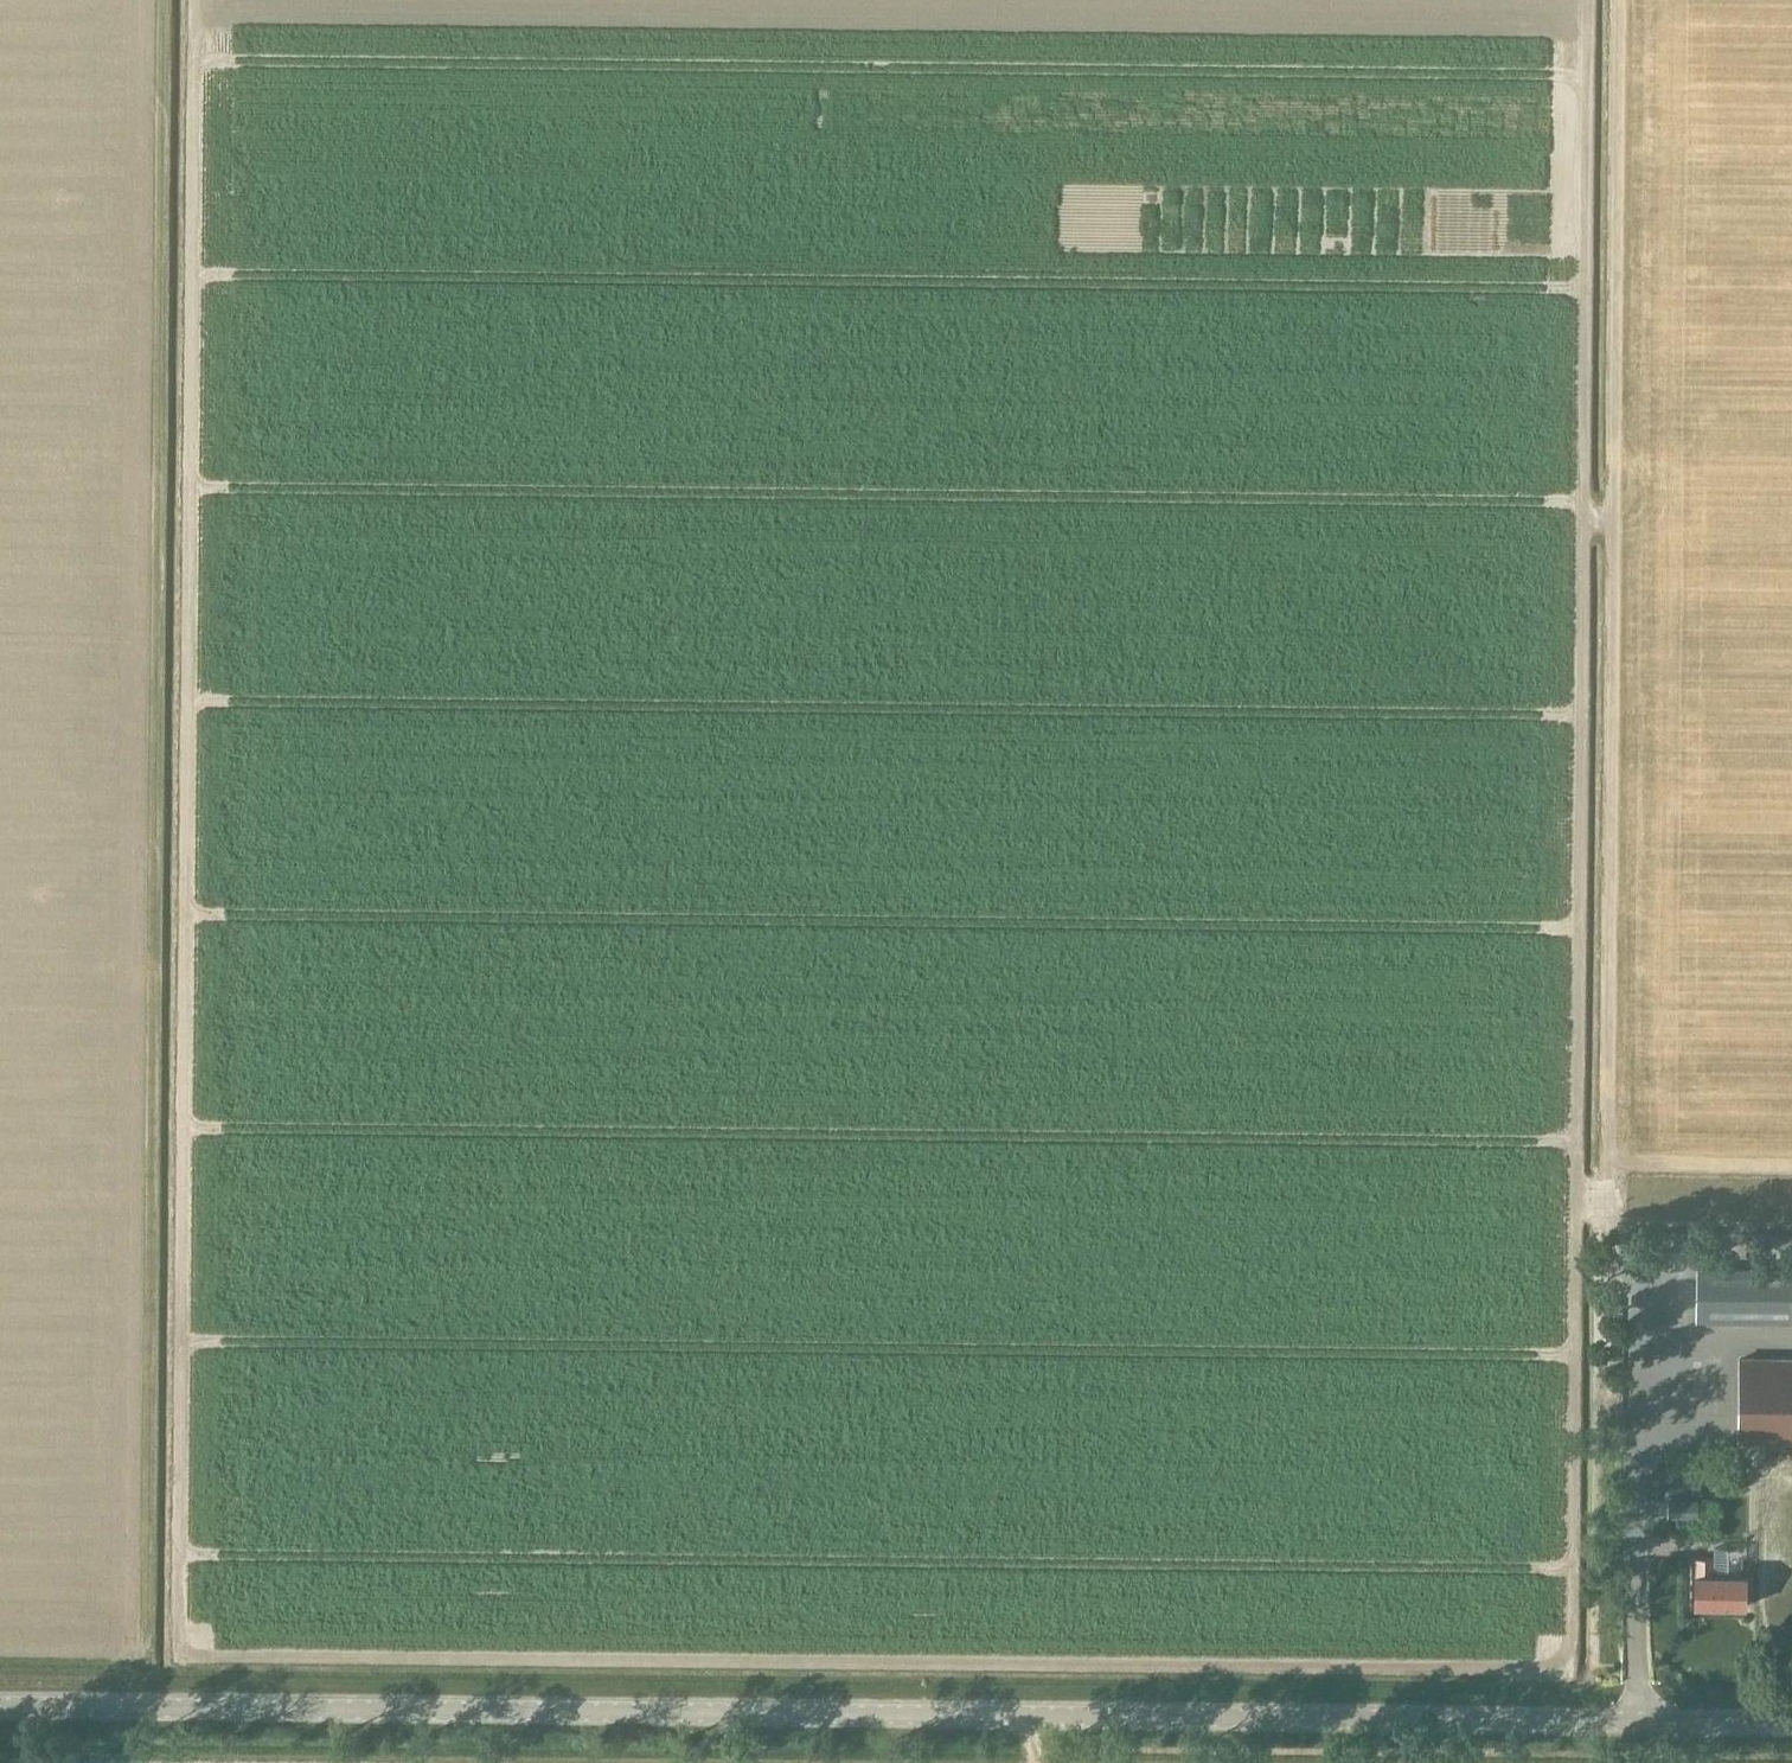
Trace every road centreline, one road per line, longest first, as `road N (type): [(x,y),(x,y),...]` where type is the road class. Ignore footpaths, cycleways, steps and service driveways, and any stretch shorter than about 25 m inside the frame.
road 1 (unclassified): [(1791,1722),(0,1705)]

